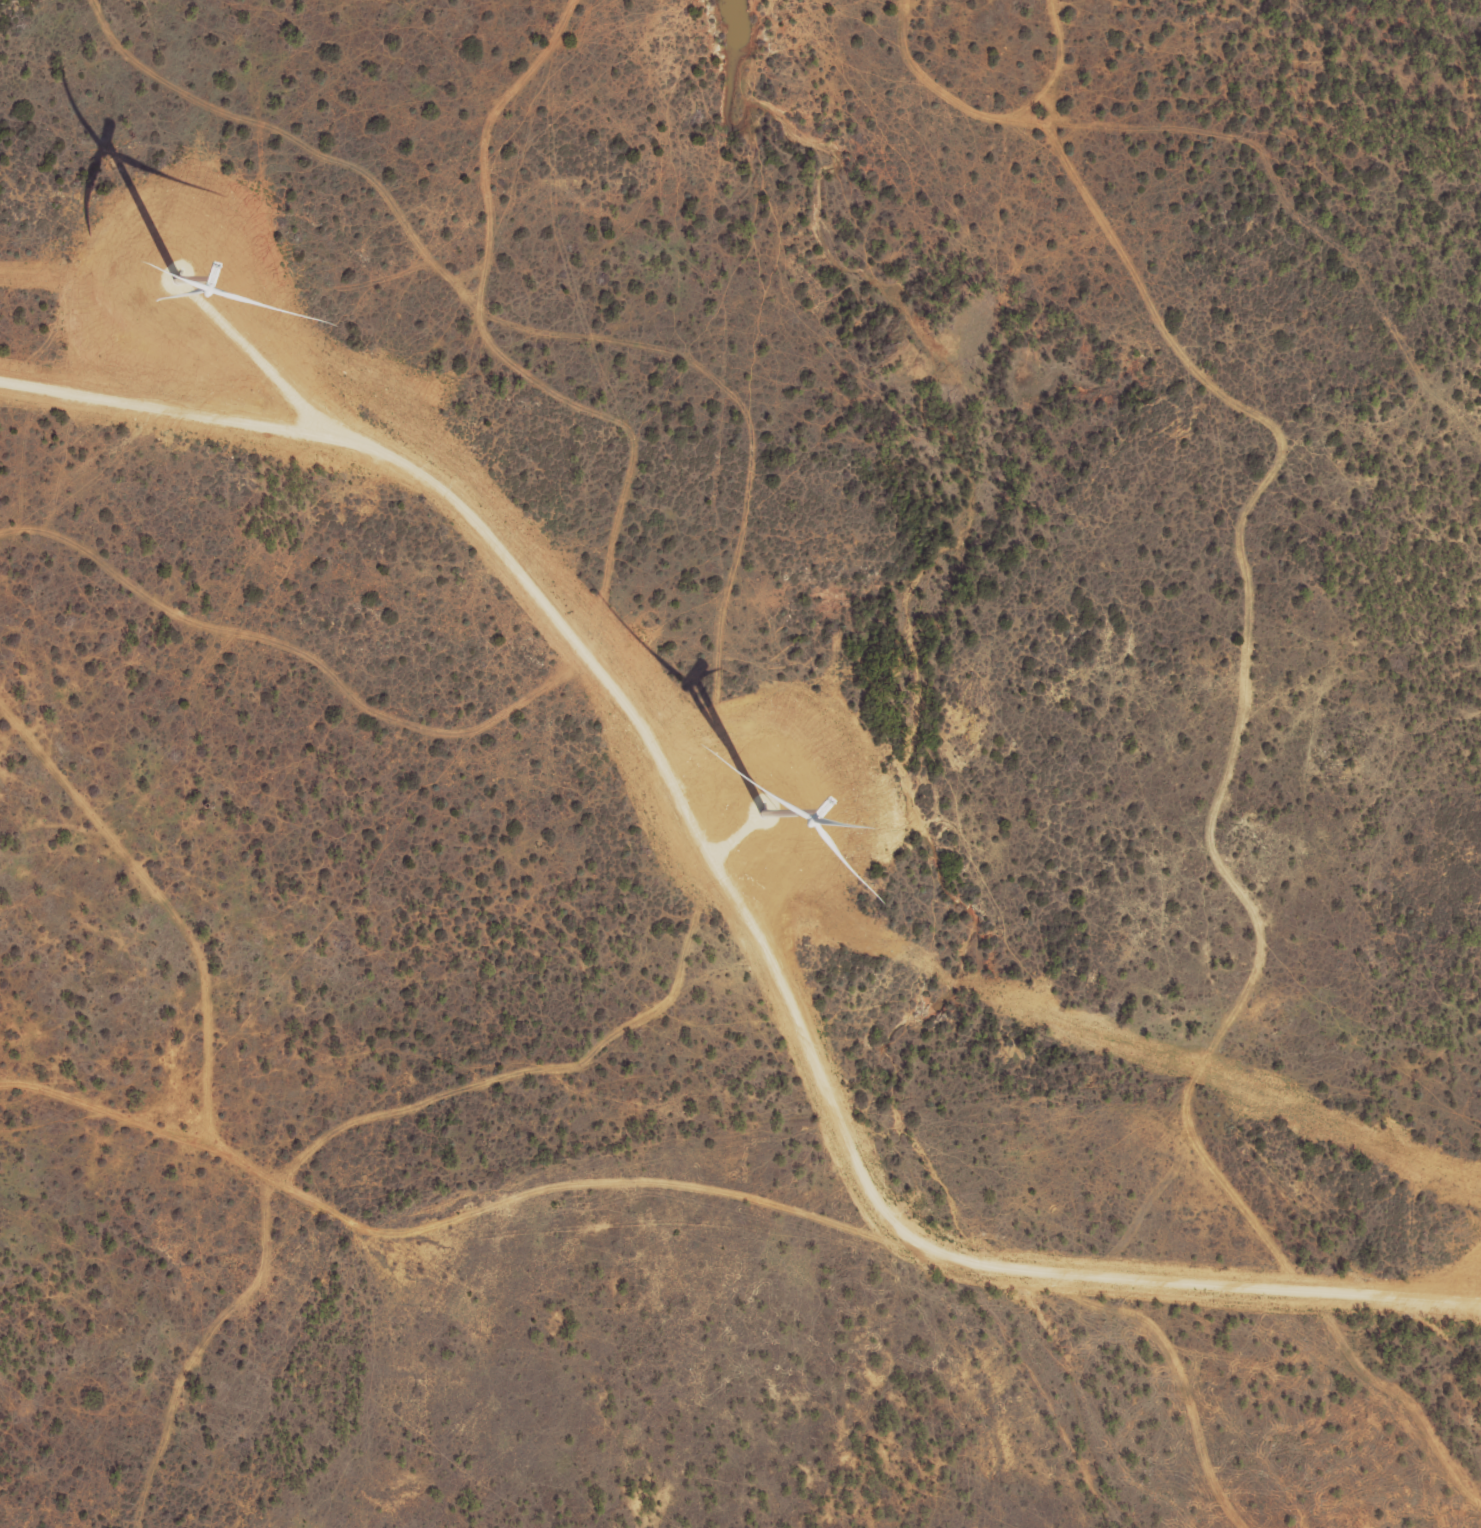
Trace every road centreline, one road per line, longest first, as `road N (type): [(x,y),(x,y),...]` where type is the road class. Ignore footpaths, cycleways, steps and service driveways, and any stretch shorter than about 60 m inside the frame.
road 1 (track): [(0,1098),(117,1108),(284,1179),(435,1179),(647,1128),(667,1108),(939,1113),(1121,1058),(1221,987),(1302,901),(1393,723),(1433,546),(1433,415),(1313,121),(1282,106),(1171,181),(823,338),(763,338),(647,252),(566,227)]
road 2 (track): [(667,1108),(601,880),(611,723),(667,546),(667,445),(566,227),(400,75),(224,0)]

